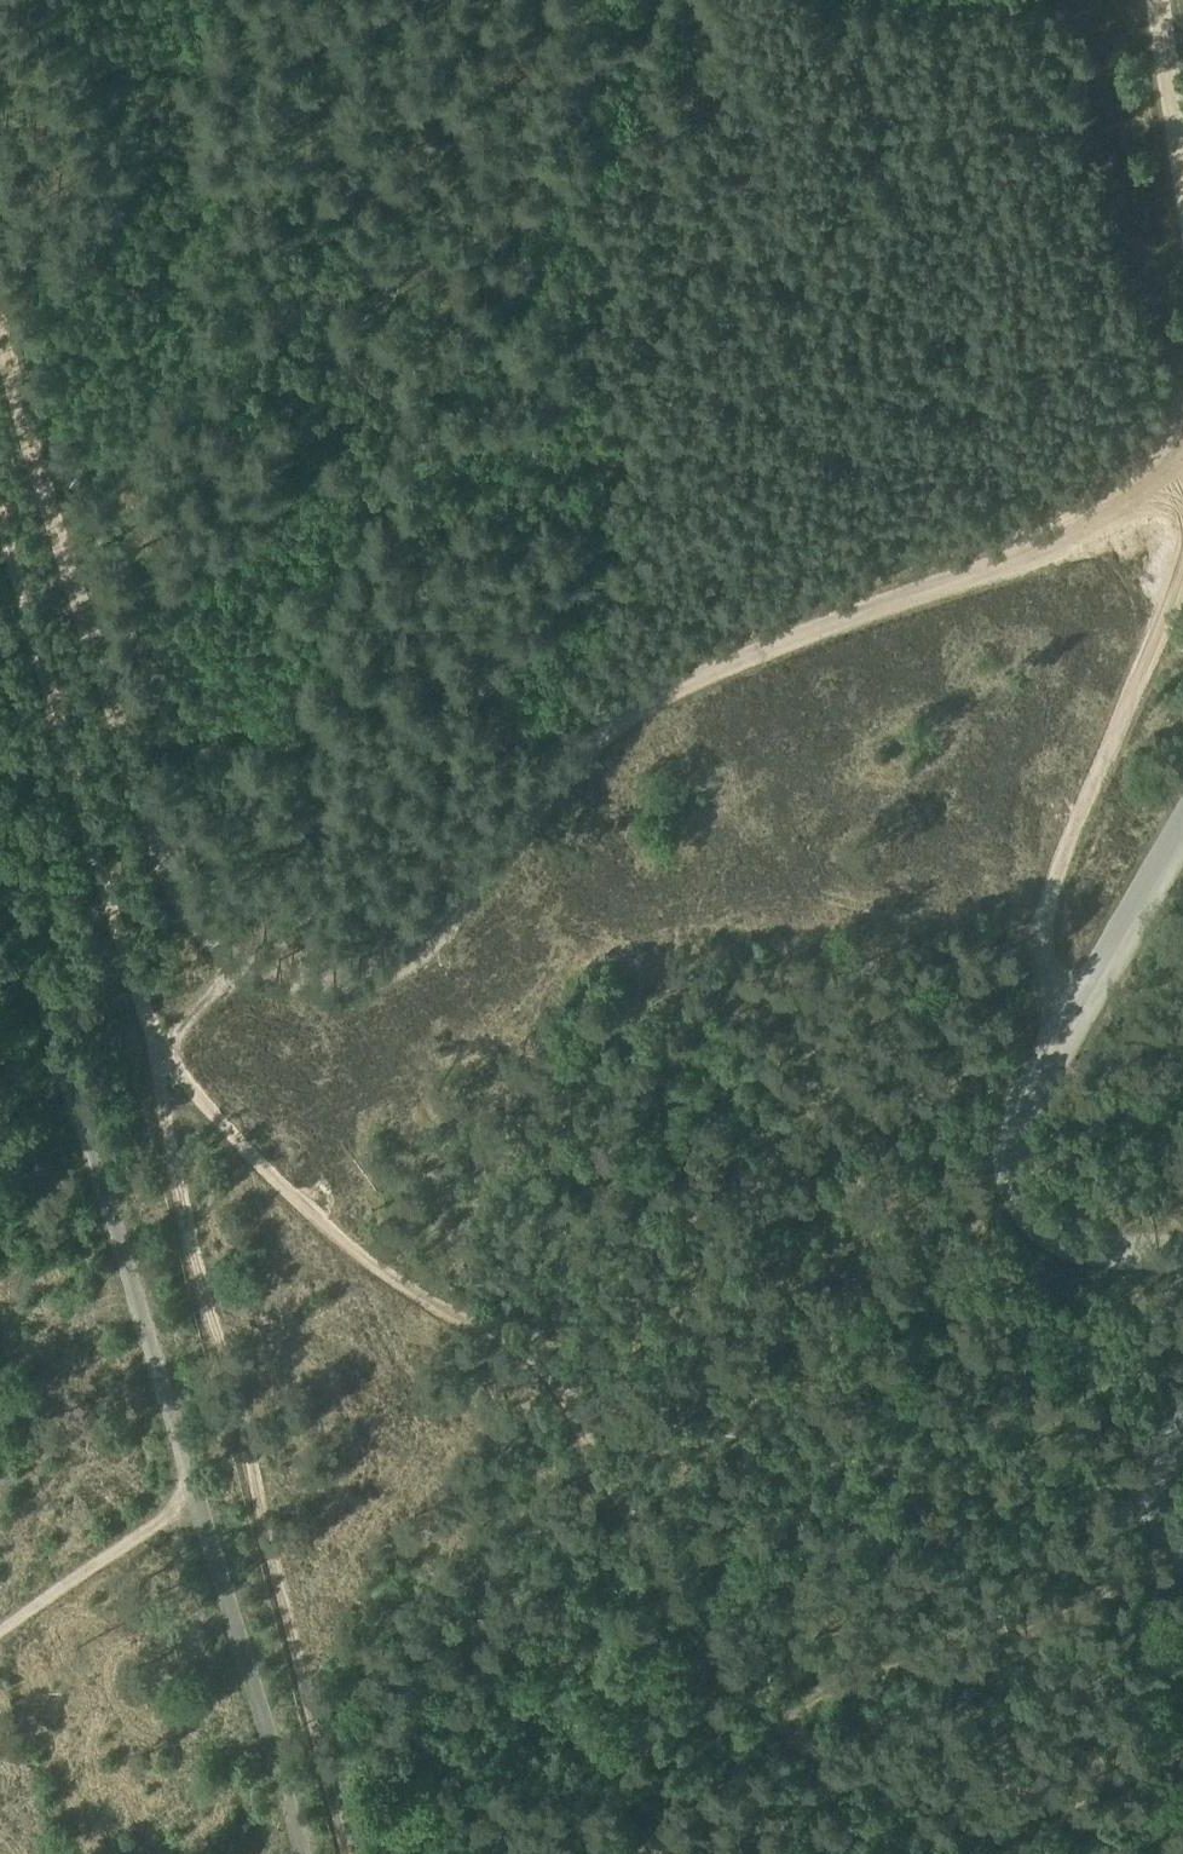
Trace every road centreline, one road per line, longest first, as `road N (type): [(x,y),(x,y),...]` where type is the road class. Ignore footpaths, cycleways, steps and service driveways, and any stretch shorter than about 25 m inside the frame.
road 1 (track): [(0,492),(157,1051),(364,1261),(507,1346),(587,1411),(683,1605),(791,1742),(849,1761),(1182,1826)]
road 2 (track): [(1182,475),(1153,496),(623,725),(551,789),(448,925),(384,977),(312,994),(235,969),(189,900),(135,775),(0,297)]
road 3 (track): [(235,969),(157,1051),(191,1240),(360,1853)]
road 4 (track): [(303,1853),(64,1110)]
road 5 (track): [(1182,578),(1043,917),(1038,983),(1066,1019)]
road 6 (track): [(0,1627),(191,1499)]
road 7 (track): [(64,1110),(0,898)]
road 8 (track): [(1154,0),(1182,180)]
road 9 (track): [(654,1853),(744,1828),(777,1832),(790,1853)]

